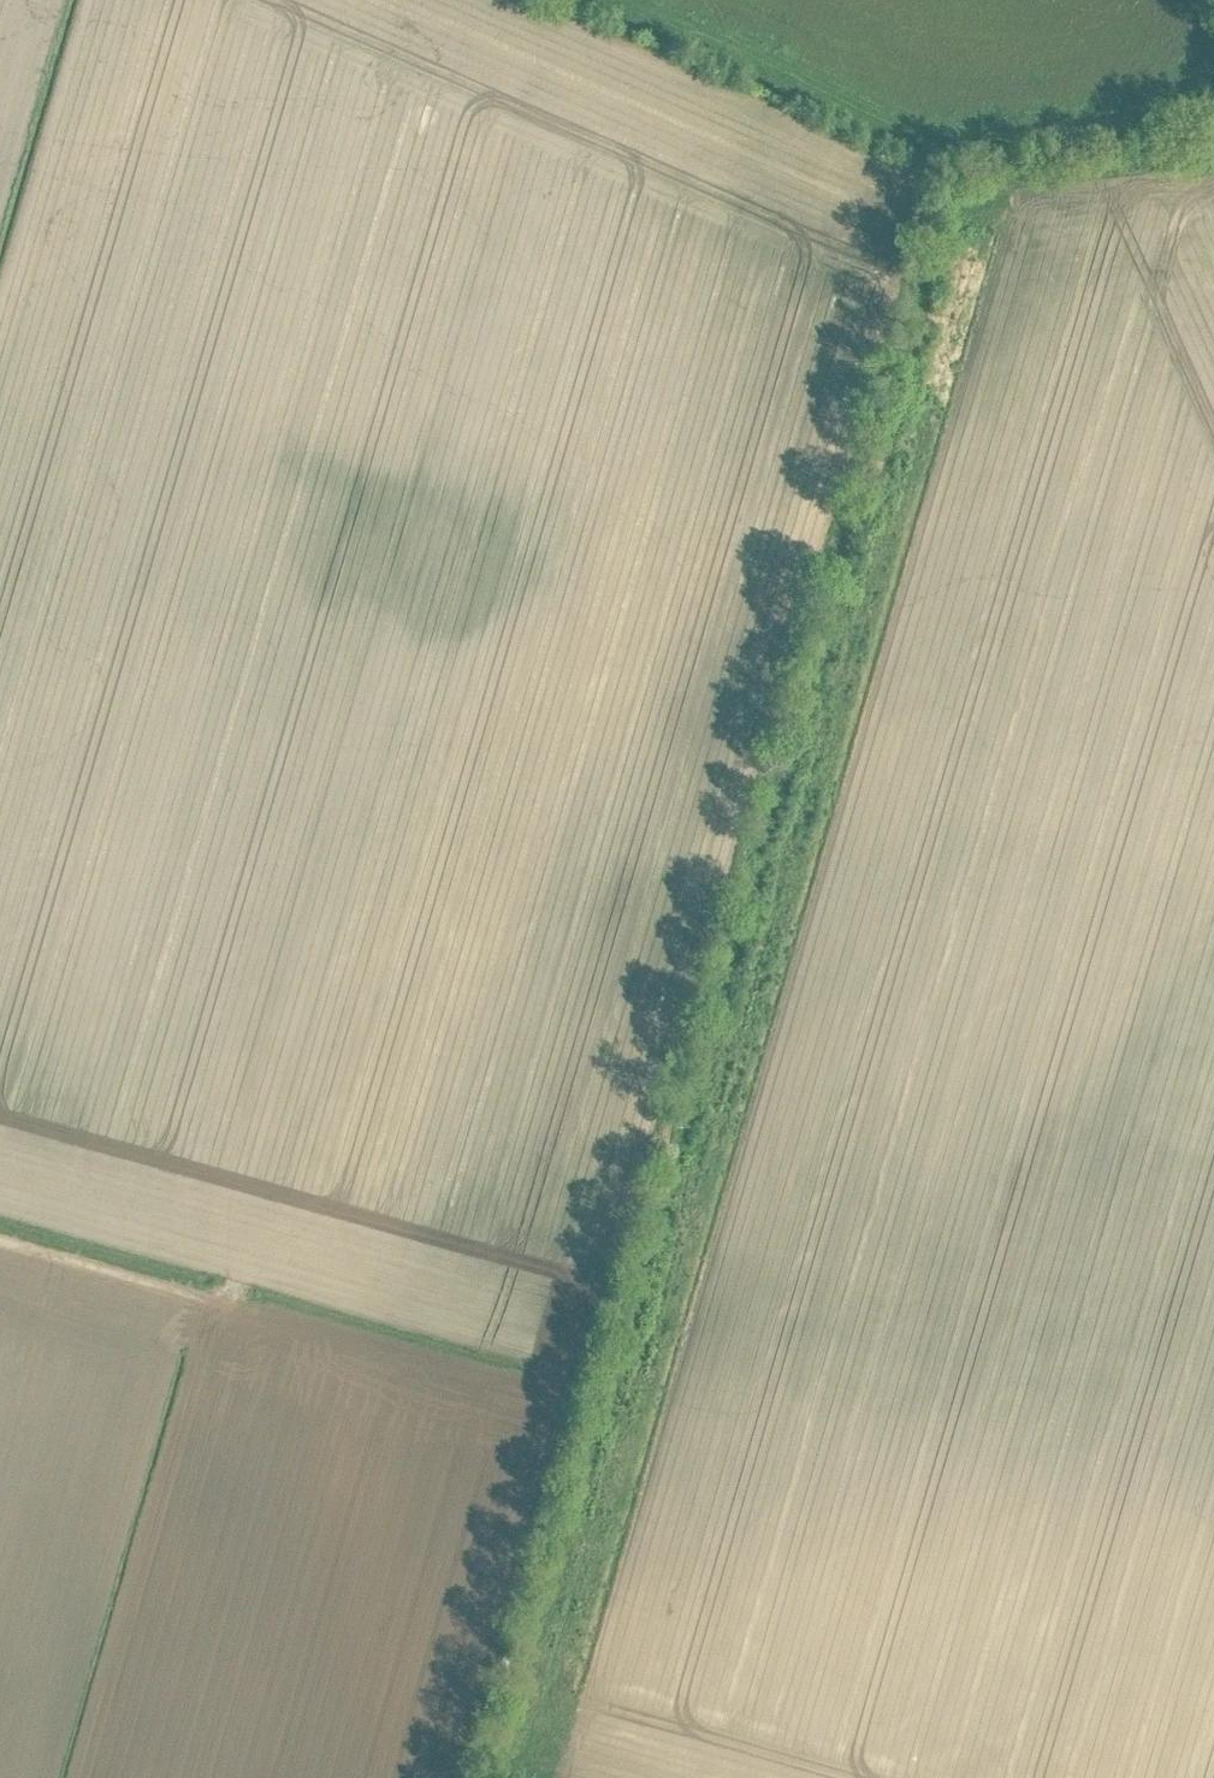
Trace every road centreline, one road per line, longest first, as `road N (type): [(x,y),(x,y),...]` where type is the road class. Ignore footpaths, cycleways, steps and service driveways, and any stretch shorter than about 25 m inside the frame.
road 1 (track): [(597,0),(931,146),(964,150),(1161,124),(1190,97),(1213,89)]
road 2 (track): [(0,1239),(213,1298)]

